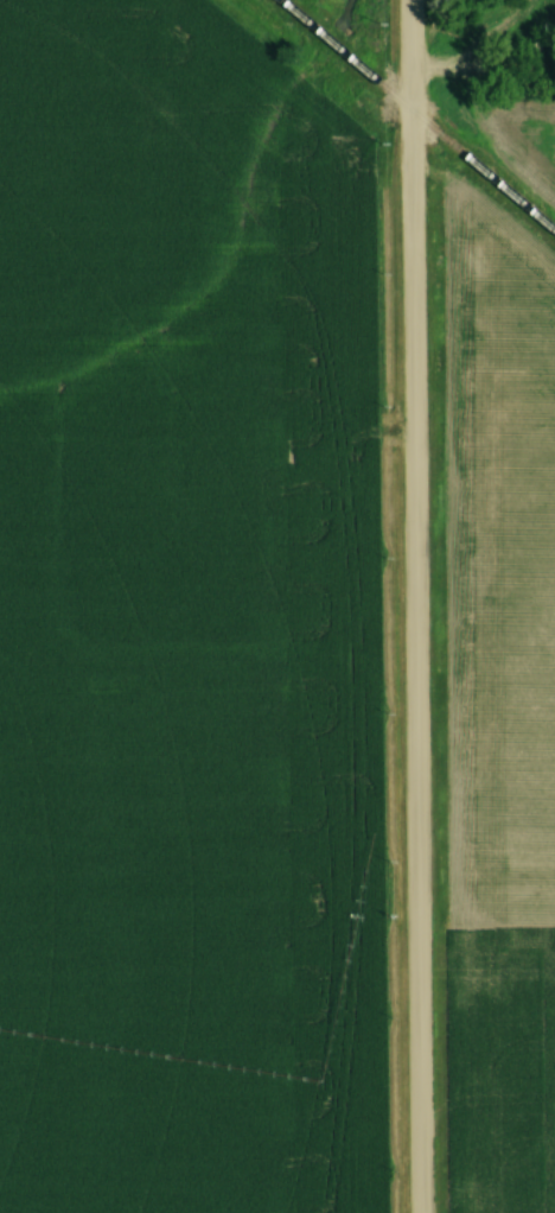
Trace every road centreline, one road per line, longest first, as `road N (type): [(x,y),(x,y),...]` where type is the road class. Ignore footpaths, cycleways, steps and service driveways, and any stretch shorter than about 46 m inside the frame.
road 1 (residential): [(422,1212),(410,0)]

